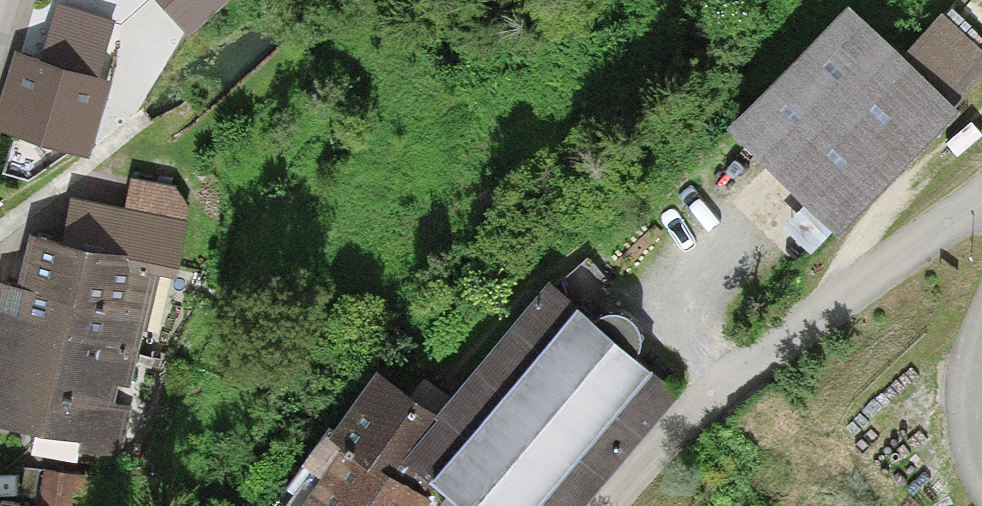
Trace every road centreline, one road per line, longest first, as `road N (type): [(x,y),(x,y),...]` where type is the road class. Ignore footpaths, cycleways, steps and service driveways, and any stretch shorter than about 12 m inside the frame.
road 1 (residential): [(981,203),(797,320),(603,505)]
road 2 (residential): [(981,495),(964,418),(981,332)]

